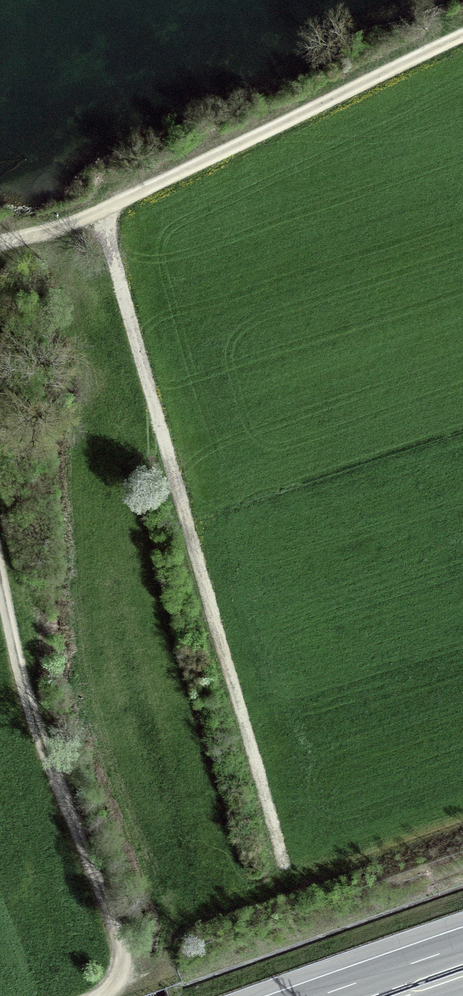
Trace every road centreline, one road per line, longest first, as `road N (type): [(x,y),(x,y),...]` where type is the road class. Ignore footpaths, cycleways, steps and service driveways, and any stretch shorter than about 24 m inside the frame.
road 1 (track): [(104,210),(281,851)]
road 2 (track): [(0,243),(104,210),(462,34)]
road 3 (track): [(0,575),(32,717),(120,941),(118,977),(100,995)]
road 4 (motorway): [(462,947),(323,995)]

